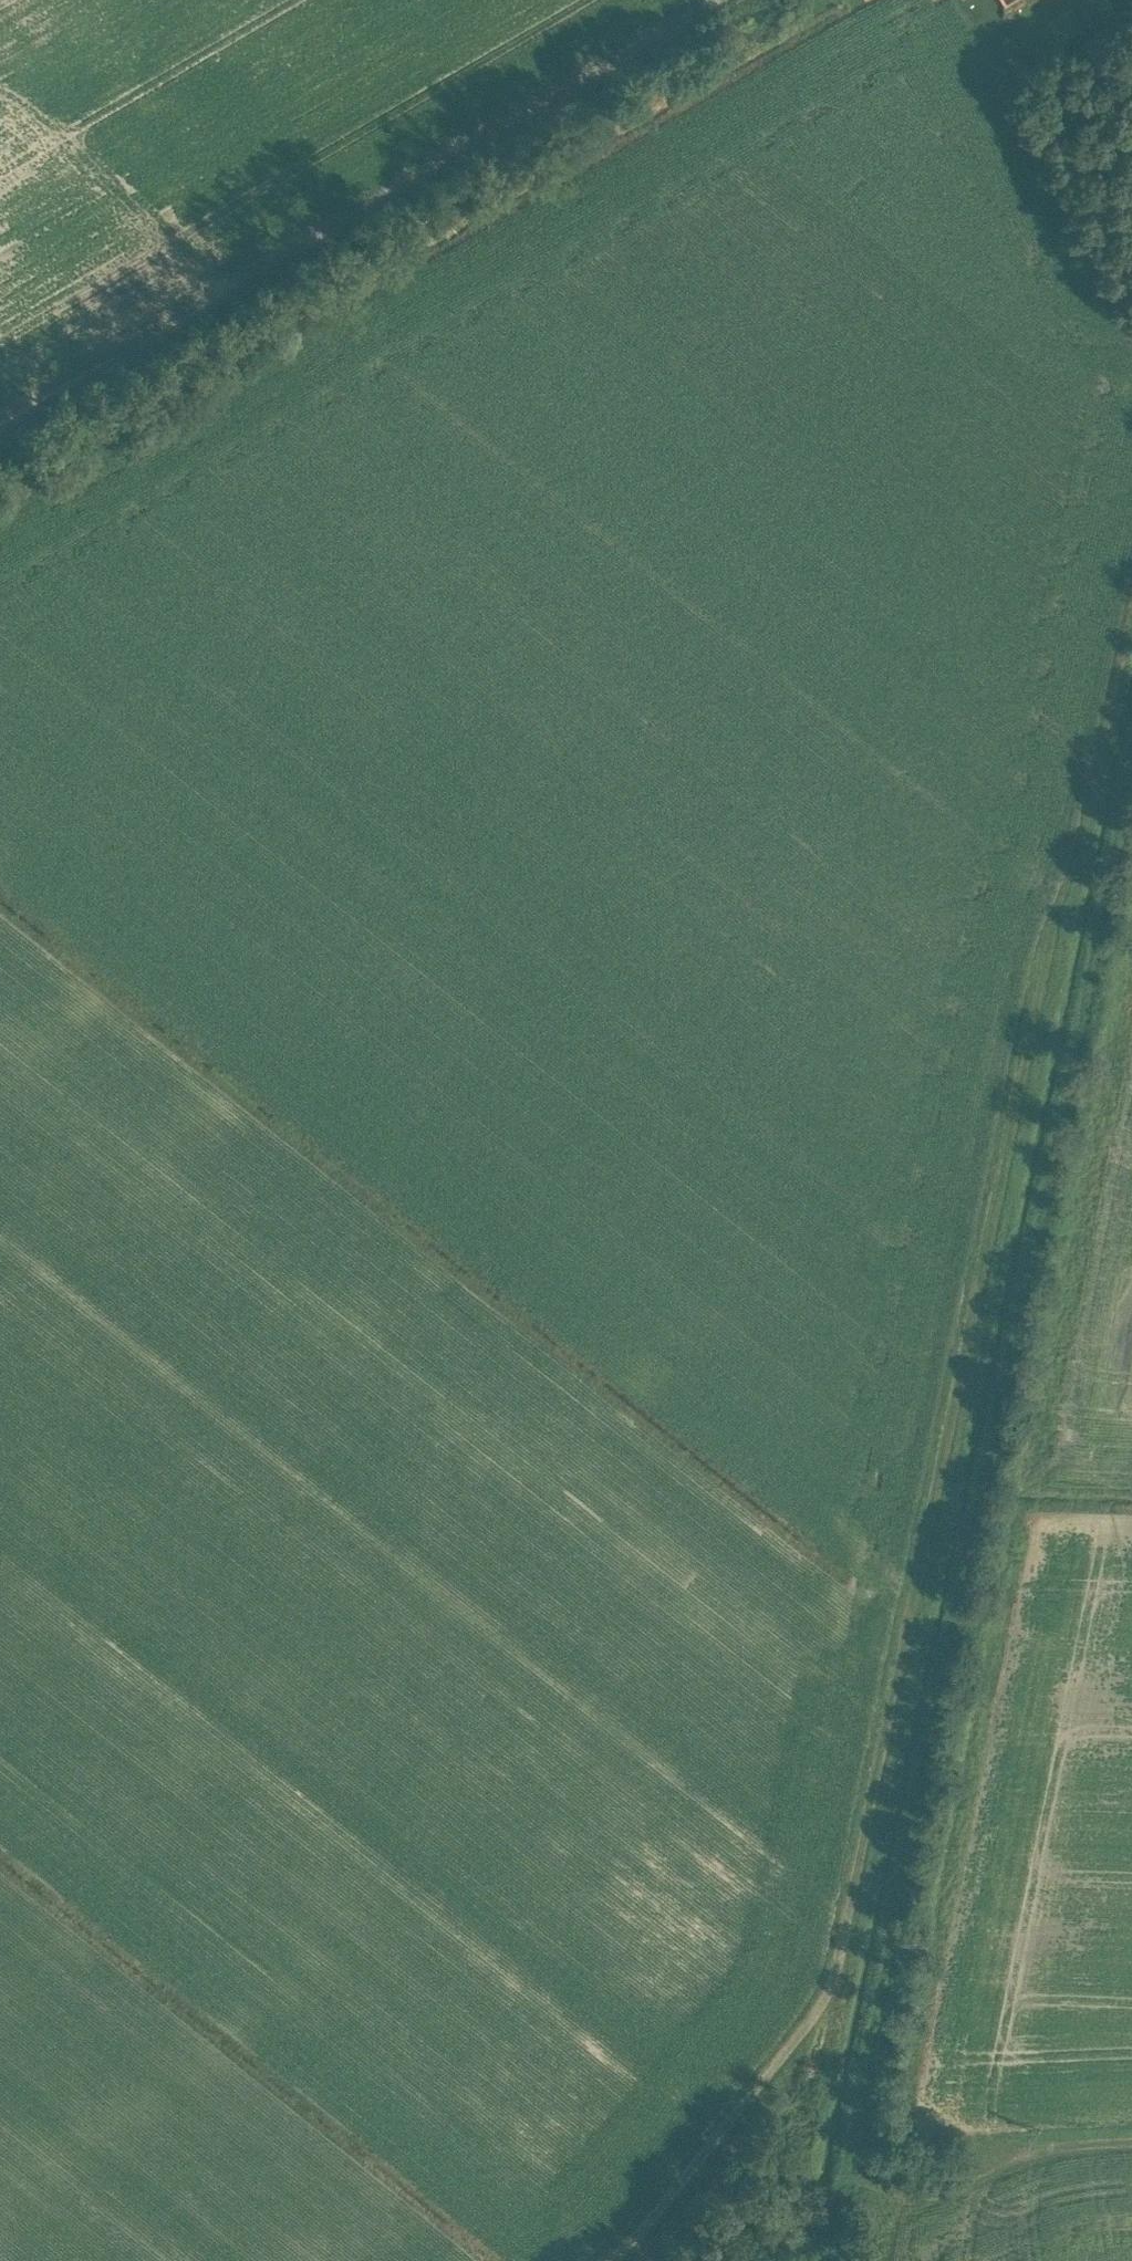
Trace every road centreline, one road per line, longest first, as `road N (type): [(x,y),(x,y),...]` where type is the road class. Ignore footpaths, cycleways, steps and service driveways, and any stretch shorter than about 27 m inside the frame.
road 1 (track): [(833,2260),(955,1671)]
road 2 (track): [(850,2180),(953,2188),(1044,2154),(1131,2144)]

